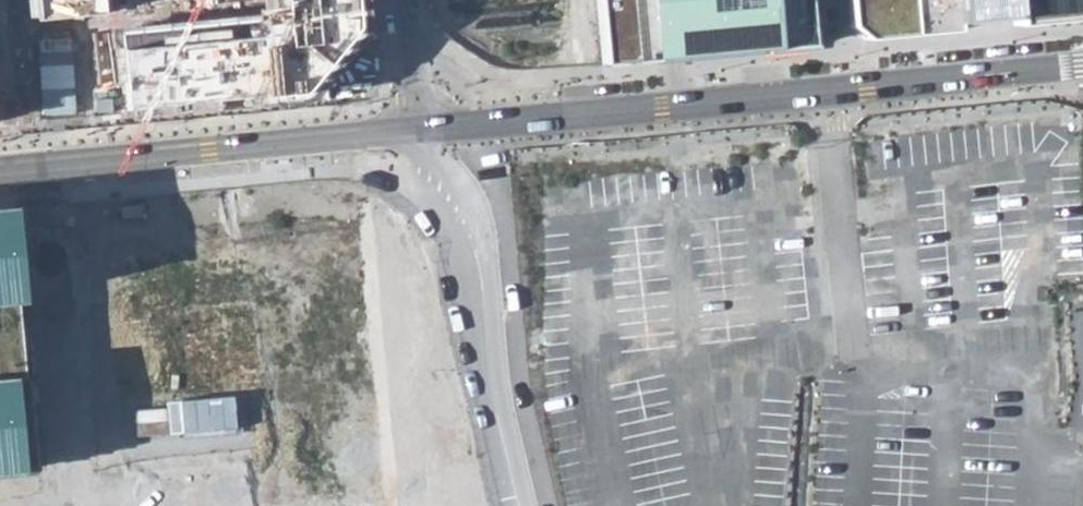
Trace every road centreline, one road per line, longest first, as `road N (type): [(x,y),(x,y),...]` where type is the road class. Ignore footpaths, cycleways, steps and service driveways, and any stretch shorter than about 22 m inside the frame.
road 1 (tertiary): [(1082,65),(420,129)]
road 2 (residential): [(433,505),(393,132)]
road 3 (tertiary): [(393,132),(35,164)]
road 4 (residential): [(35,164),(70,492),(81,505)]
road 5 (residential): [(420,129),(405,0)]

